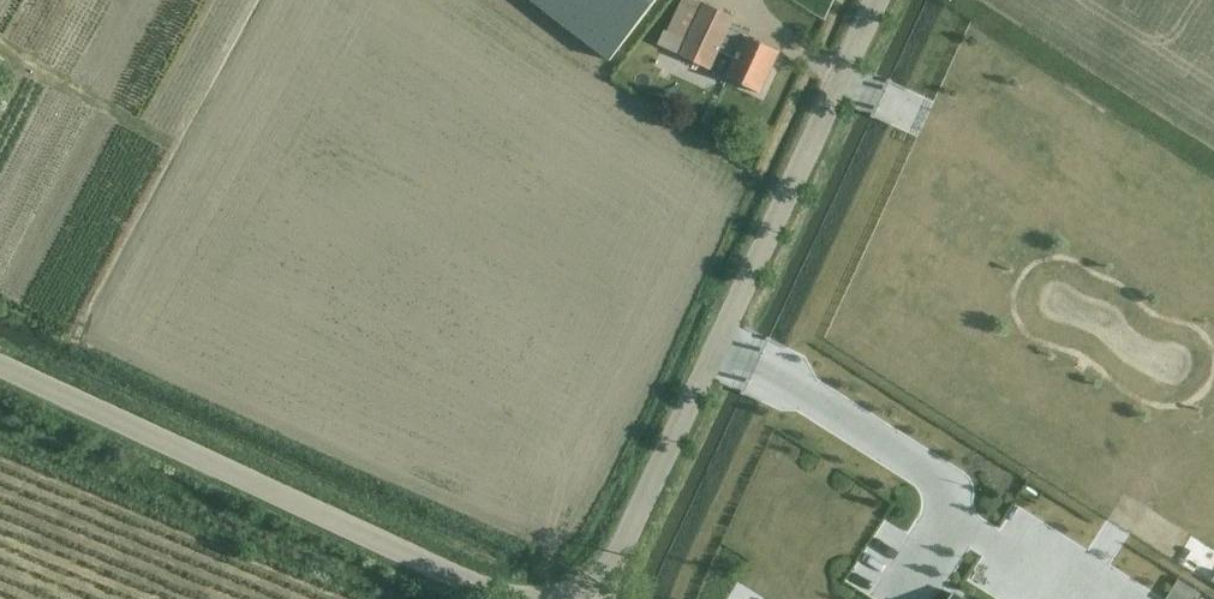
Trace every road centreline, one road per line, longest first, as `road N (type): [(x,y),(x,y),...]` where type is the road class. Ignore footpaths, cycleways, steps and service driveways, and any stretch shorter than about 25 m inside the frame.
road 1 (residential): [(878,0),(620,545),(602,598)]
road 2 (residential): [(509,598),(0,364)]

